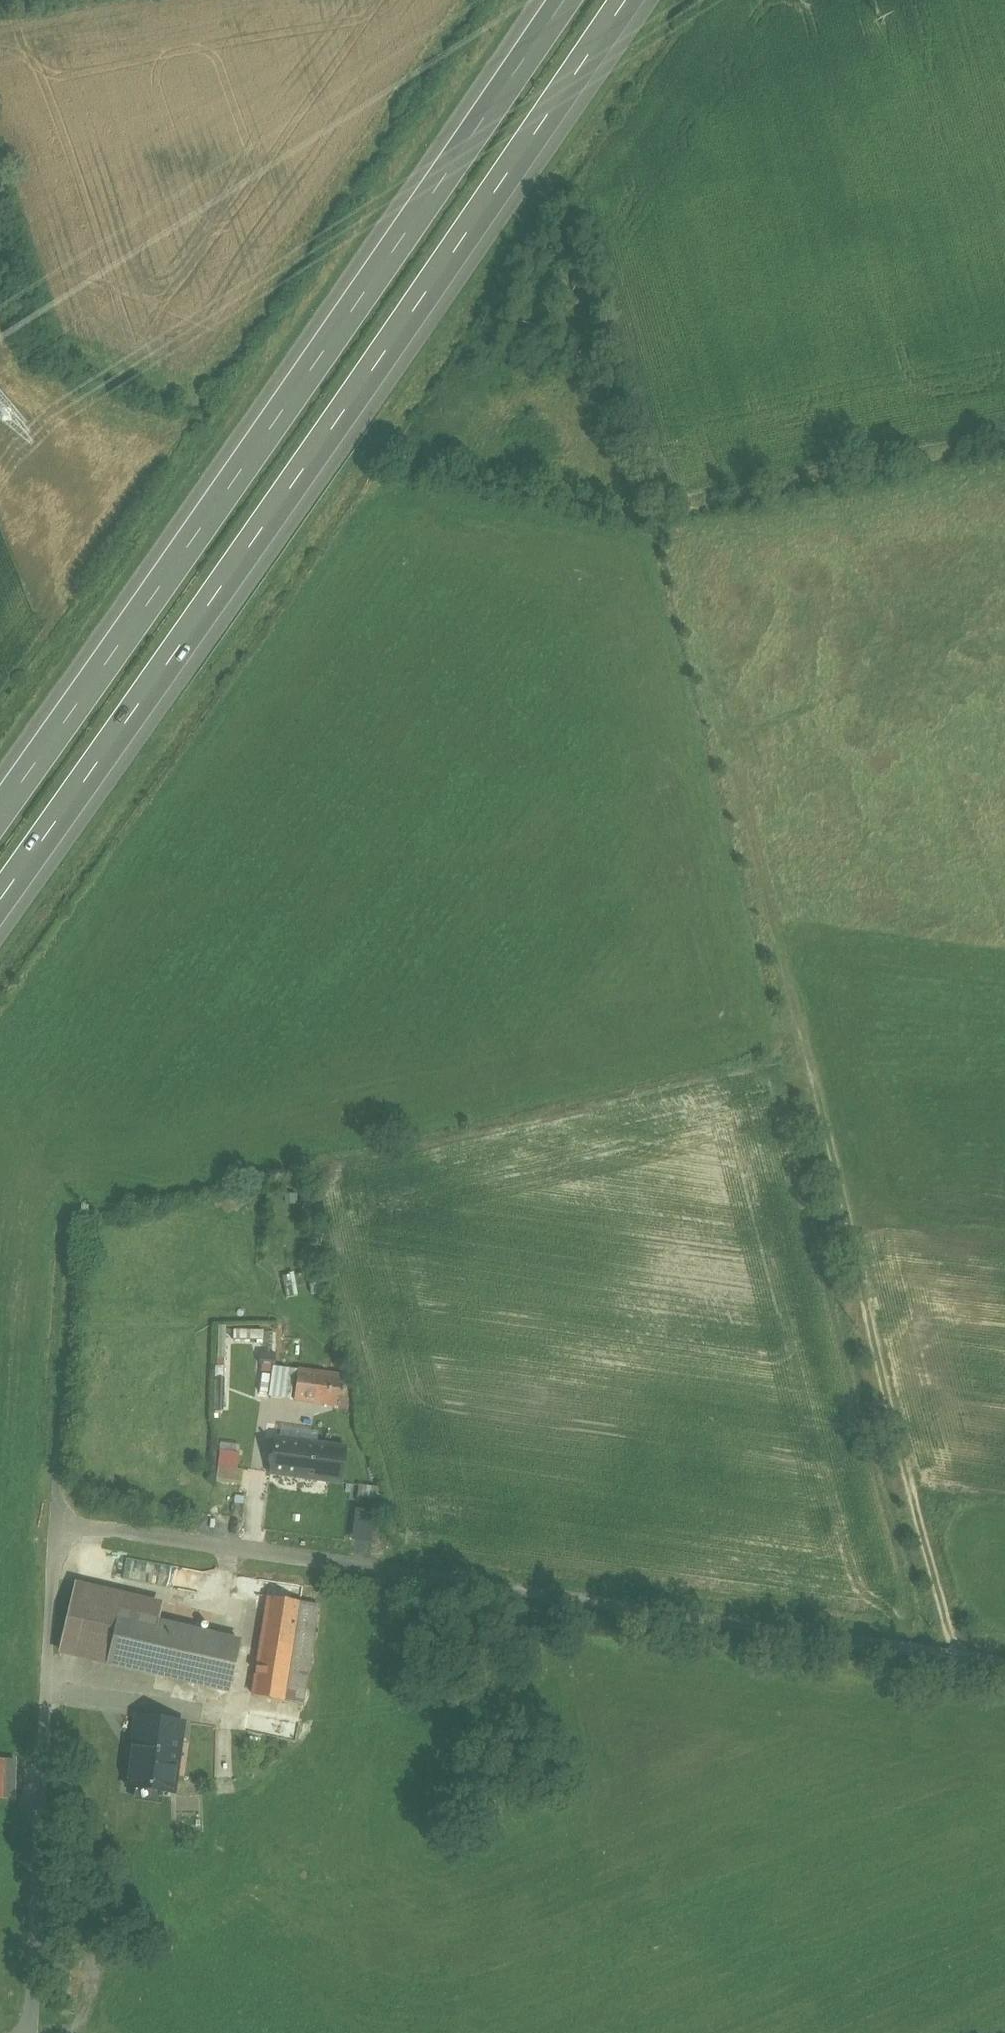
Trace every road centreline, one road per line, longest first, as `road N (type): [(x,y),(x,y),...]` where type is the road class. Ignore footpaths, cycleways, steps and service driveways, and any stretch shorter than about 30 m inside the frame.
road 1 (motorway): [(0,902),(625,0)]
road 2 (motorway): [(548,0),(0,790)]
road 3 (track): [(958,1651),(804,1049)]
road 4 (track): [(63,1222),(63,1551)]

